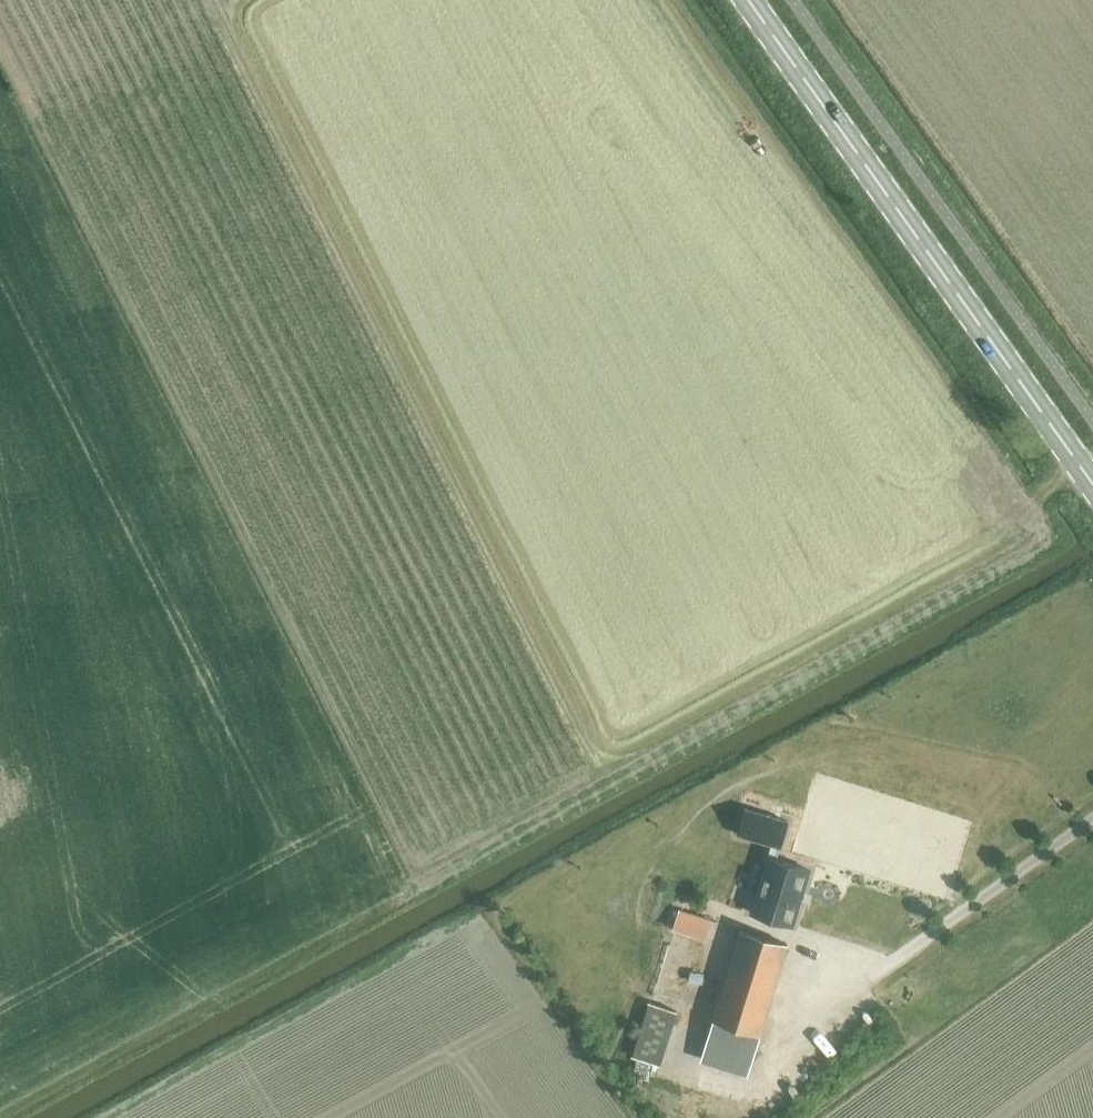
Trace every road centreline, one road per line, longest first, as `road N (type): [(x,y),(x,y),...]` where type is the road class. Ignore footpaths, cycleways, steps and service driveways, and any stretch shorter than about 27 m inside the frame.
road 1 (secondary): [(1092,500),(746,0)]

